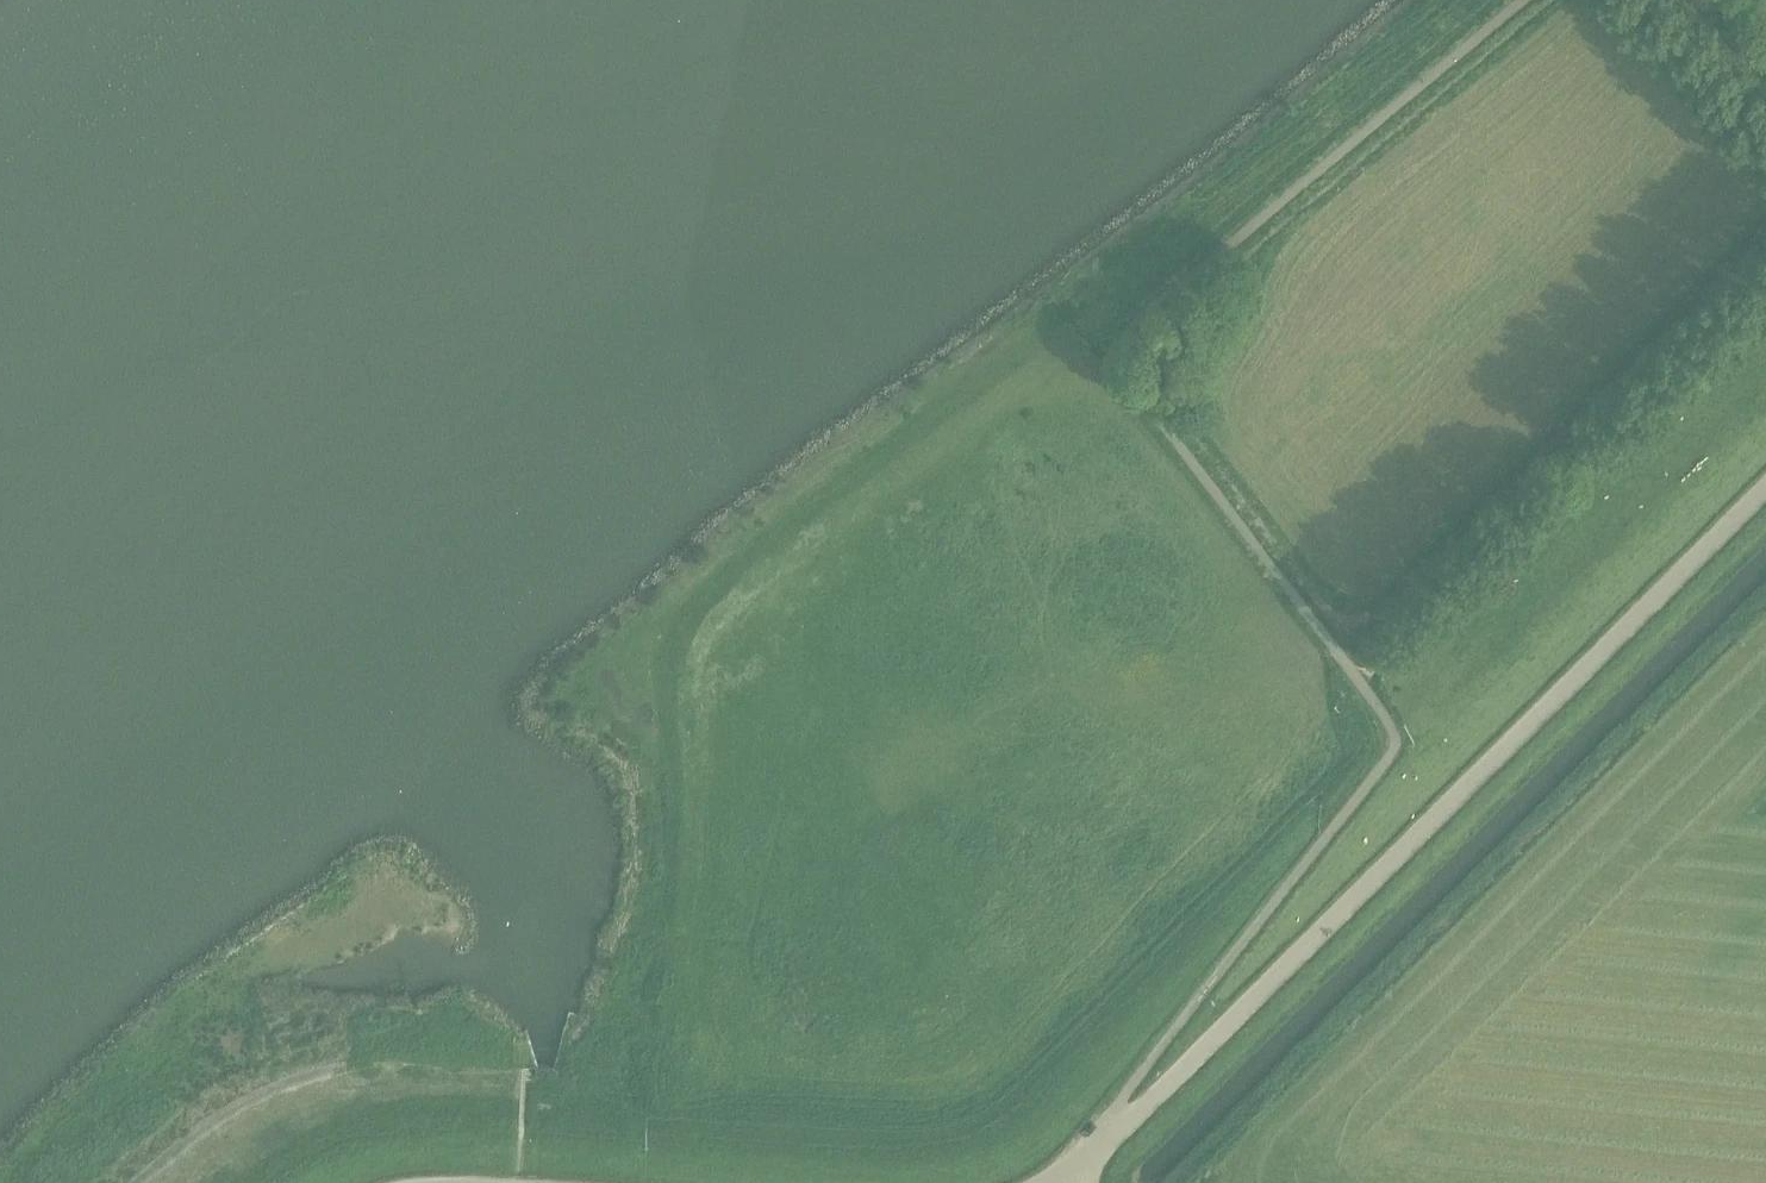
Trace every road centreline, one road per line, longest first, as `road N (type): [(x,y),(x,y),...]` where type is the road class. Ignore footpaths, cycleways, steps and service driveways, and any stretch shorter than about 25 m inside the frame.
road 1 (unclassified): [(1054,1181),(1227,1034),(1765,492)]

